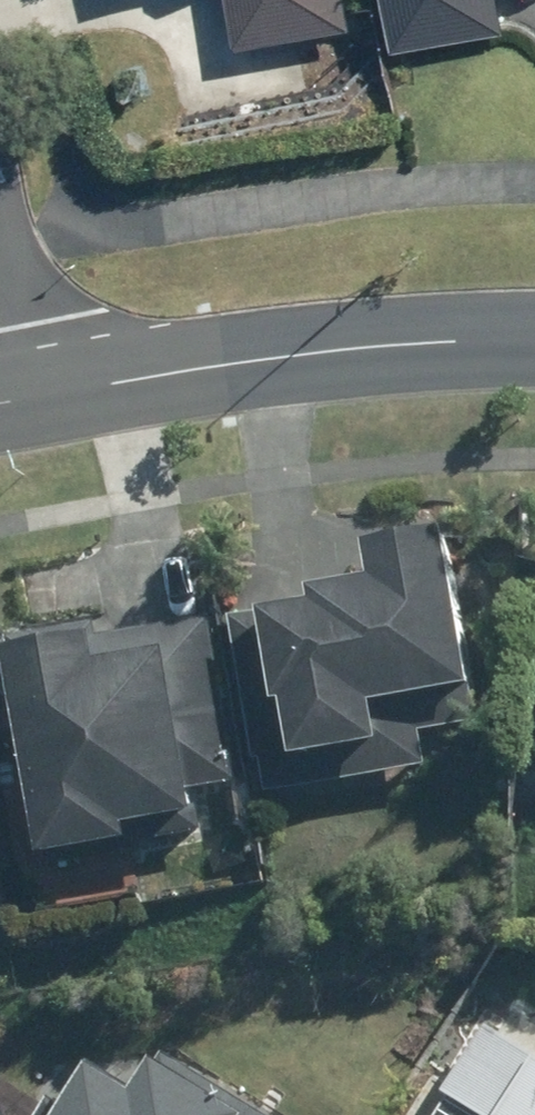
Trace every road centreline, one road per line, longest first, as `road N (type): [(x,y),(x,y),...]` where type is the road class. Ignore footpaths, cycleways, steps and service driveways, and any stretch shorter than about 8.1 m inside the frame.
road 1 (tertiary): [(534,328),(310,334),(11,390)]

